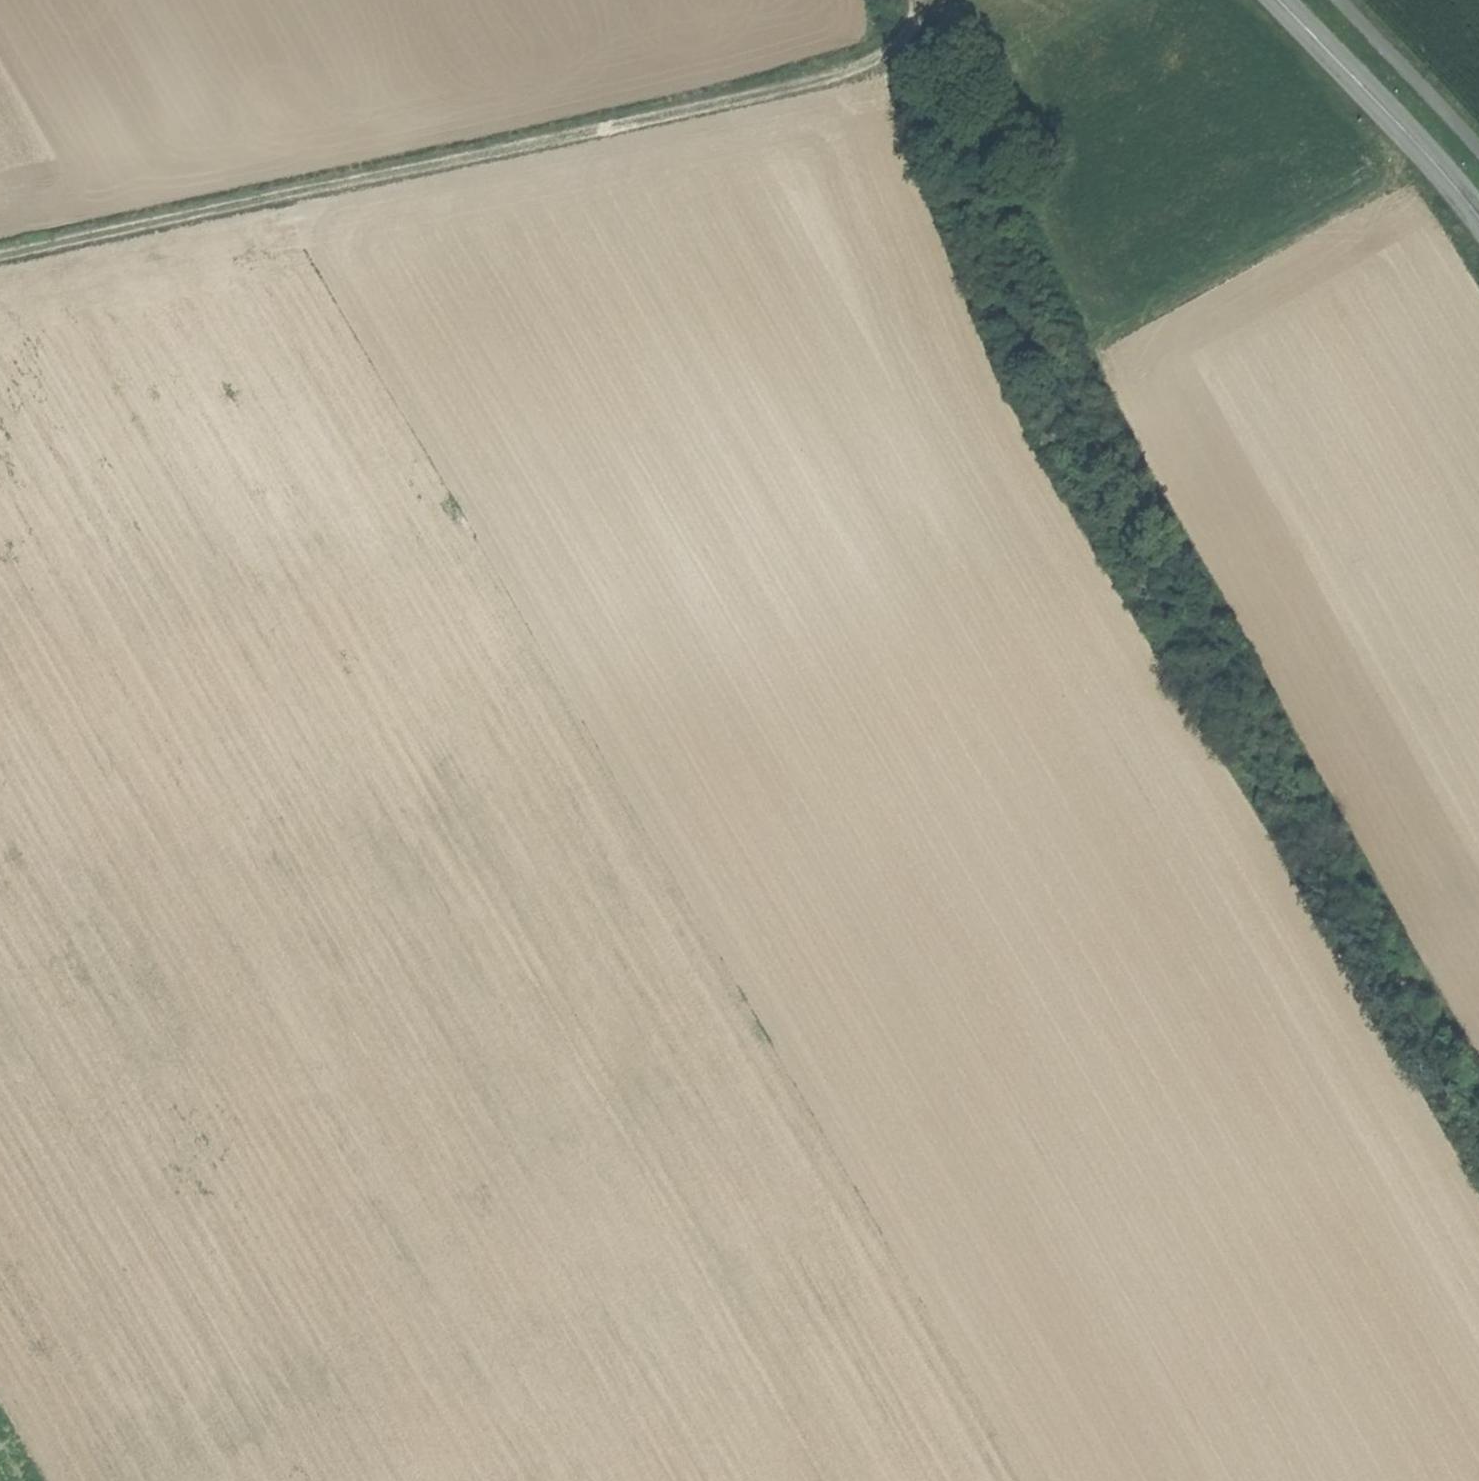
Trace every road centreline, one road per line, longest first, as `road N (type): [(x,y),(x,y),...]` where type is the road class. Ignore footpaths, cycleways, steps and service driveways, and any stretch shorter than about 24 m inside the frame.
road 1 (track): [(0,253),(808,83),(883,56),(903,42),(919,10)]
road 2 (secondary): [(1478,214),(1283,0)]

